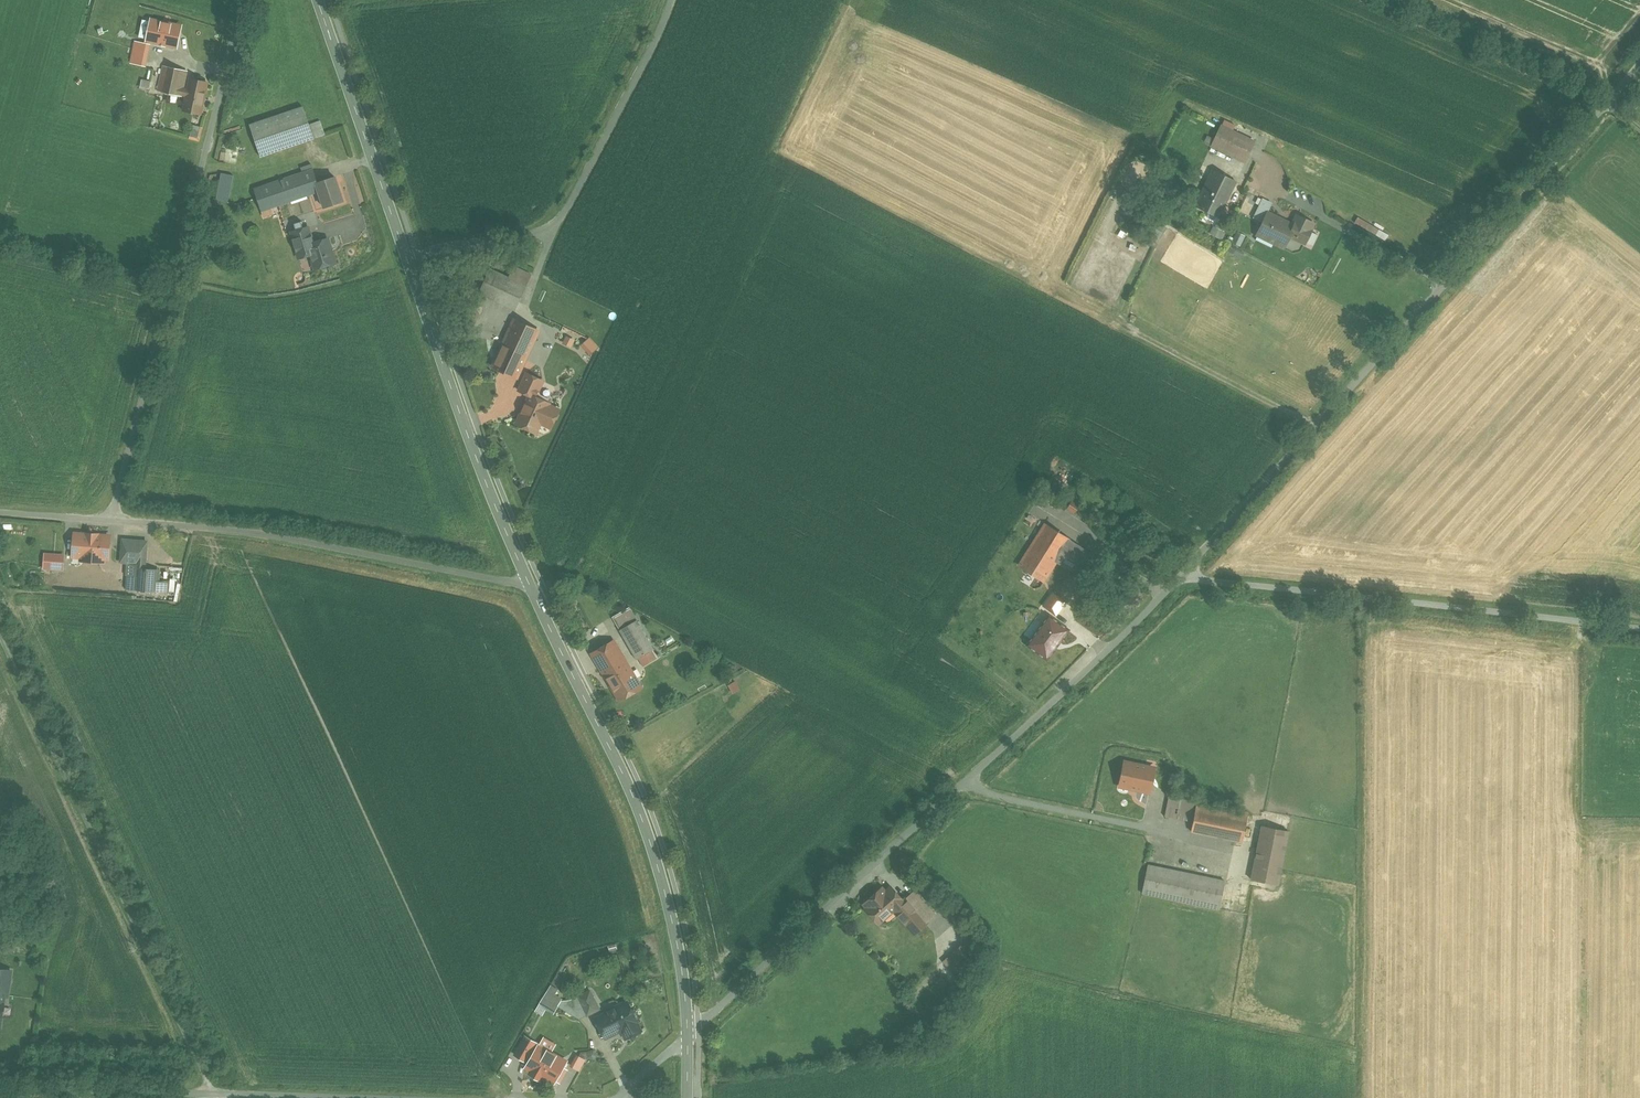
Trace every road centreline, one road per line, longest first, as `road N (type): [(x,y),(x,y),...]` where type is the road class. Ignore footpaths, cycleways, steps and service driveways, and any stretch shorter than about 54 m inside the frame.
road 1 (unclassified): [(1639,66),(1184,574)]
road 2 (unclassified): [(689,1036),(1184,574)]
road 3 (residential): [(247,0),(114,518)]
road 4 (residential): [(0,633),(219,1093)]
road 5 (secondary): [(689,1036),(675,930),(640,811),(531,585)]
road 6 (unclassified): [(1184,574),(1639,627)]
road 7 (residential): [(114,518),(268,533),(531,585)]
road 8 (unclassified): [(408,262),(553,226),(672,0)]
road 9 (secondary): [(531,585),(408,262)]
road 10 (secondary): [(408,262),(316,0)]
road 11 (track): [(1119,323),(1315,428)]
road 12 (unclassified): [(0,1088),(219,1093)]
road 13 (unclassified): [(219,1093),(400,1097)]

